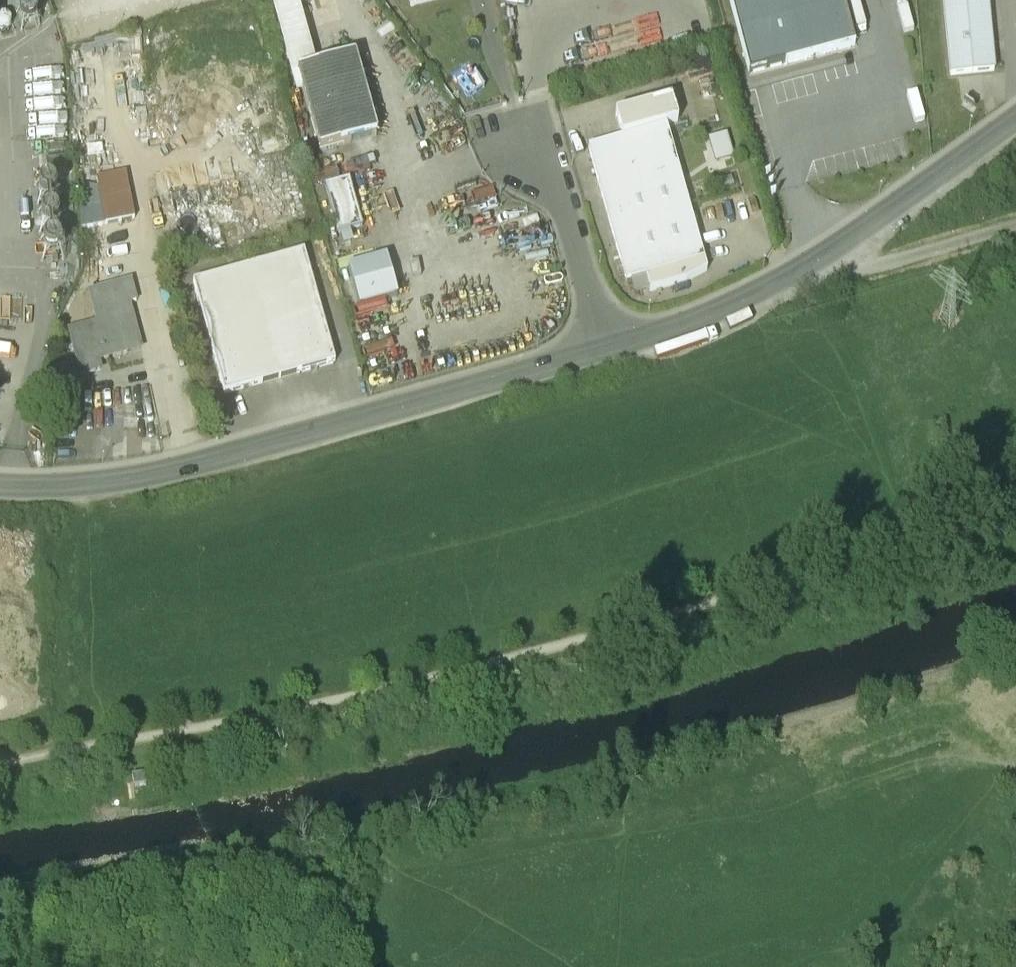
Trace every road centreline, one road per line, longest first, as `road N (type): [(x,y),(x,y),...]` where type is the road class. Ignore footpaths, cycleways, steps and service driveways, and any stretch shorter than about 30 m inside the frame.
road 1 (unclassified): [(1015,118),(818,259),(729,308),(245,457),(108,487),(0,487)]

